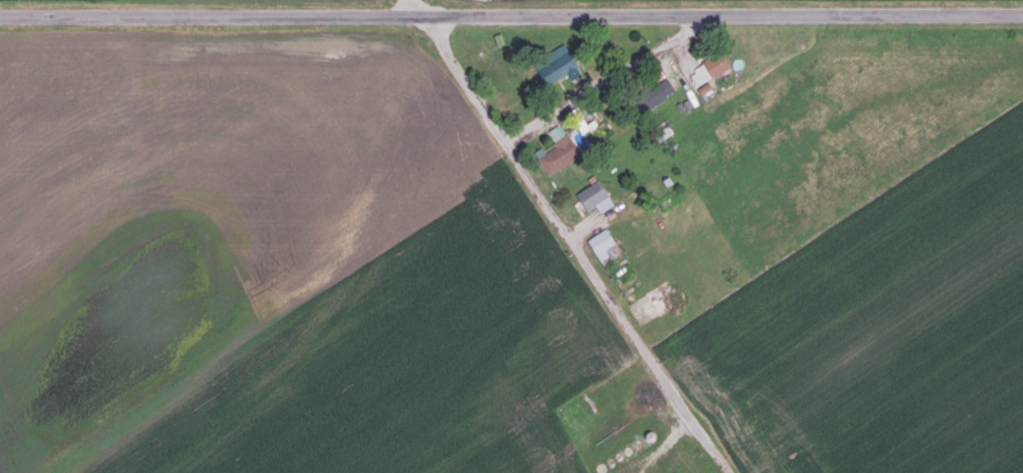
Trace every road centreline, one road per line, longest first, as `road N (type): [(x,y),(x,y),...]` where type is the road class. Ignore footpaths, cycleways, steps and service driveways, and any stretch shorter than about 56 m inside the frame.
road 1 (residential): [(0,19),(1022,14)]
road 2 (residential): [(730,472),(414,0)]
road 3 (residential): [(507,141),(709,15)]

